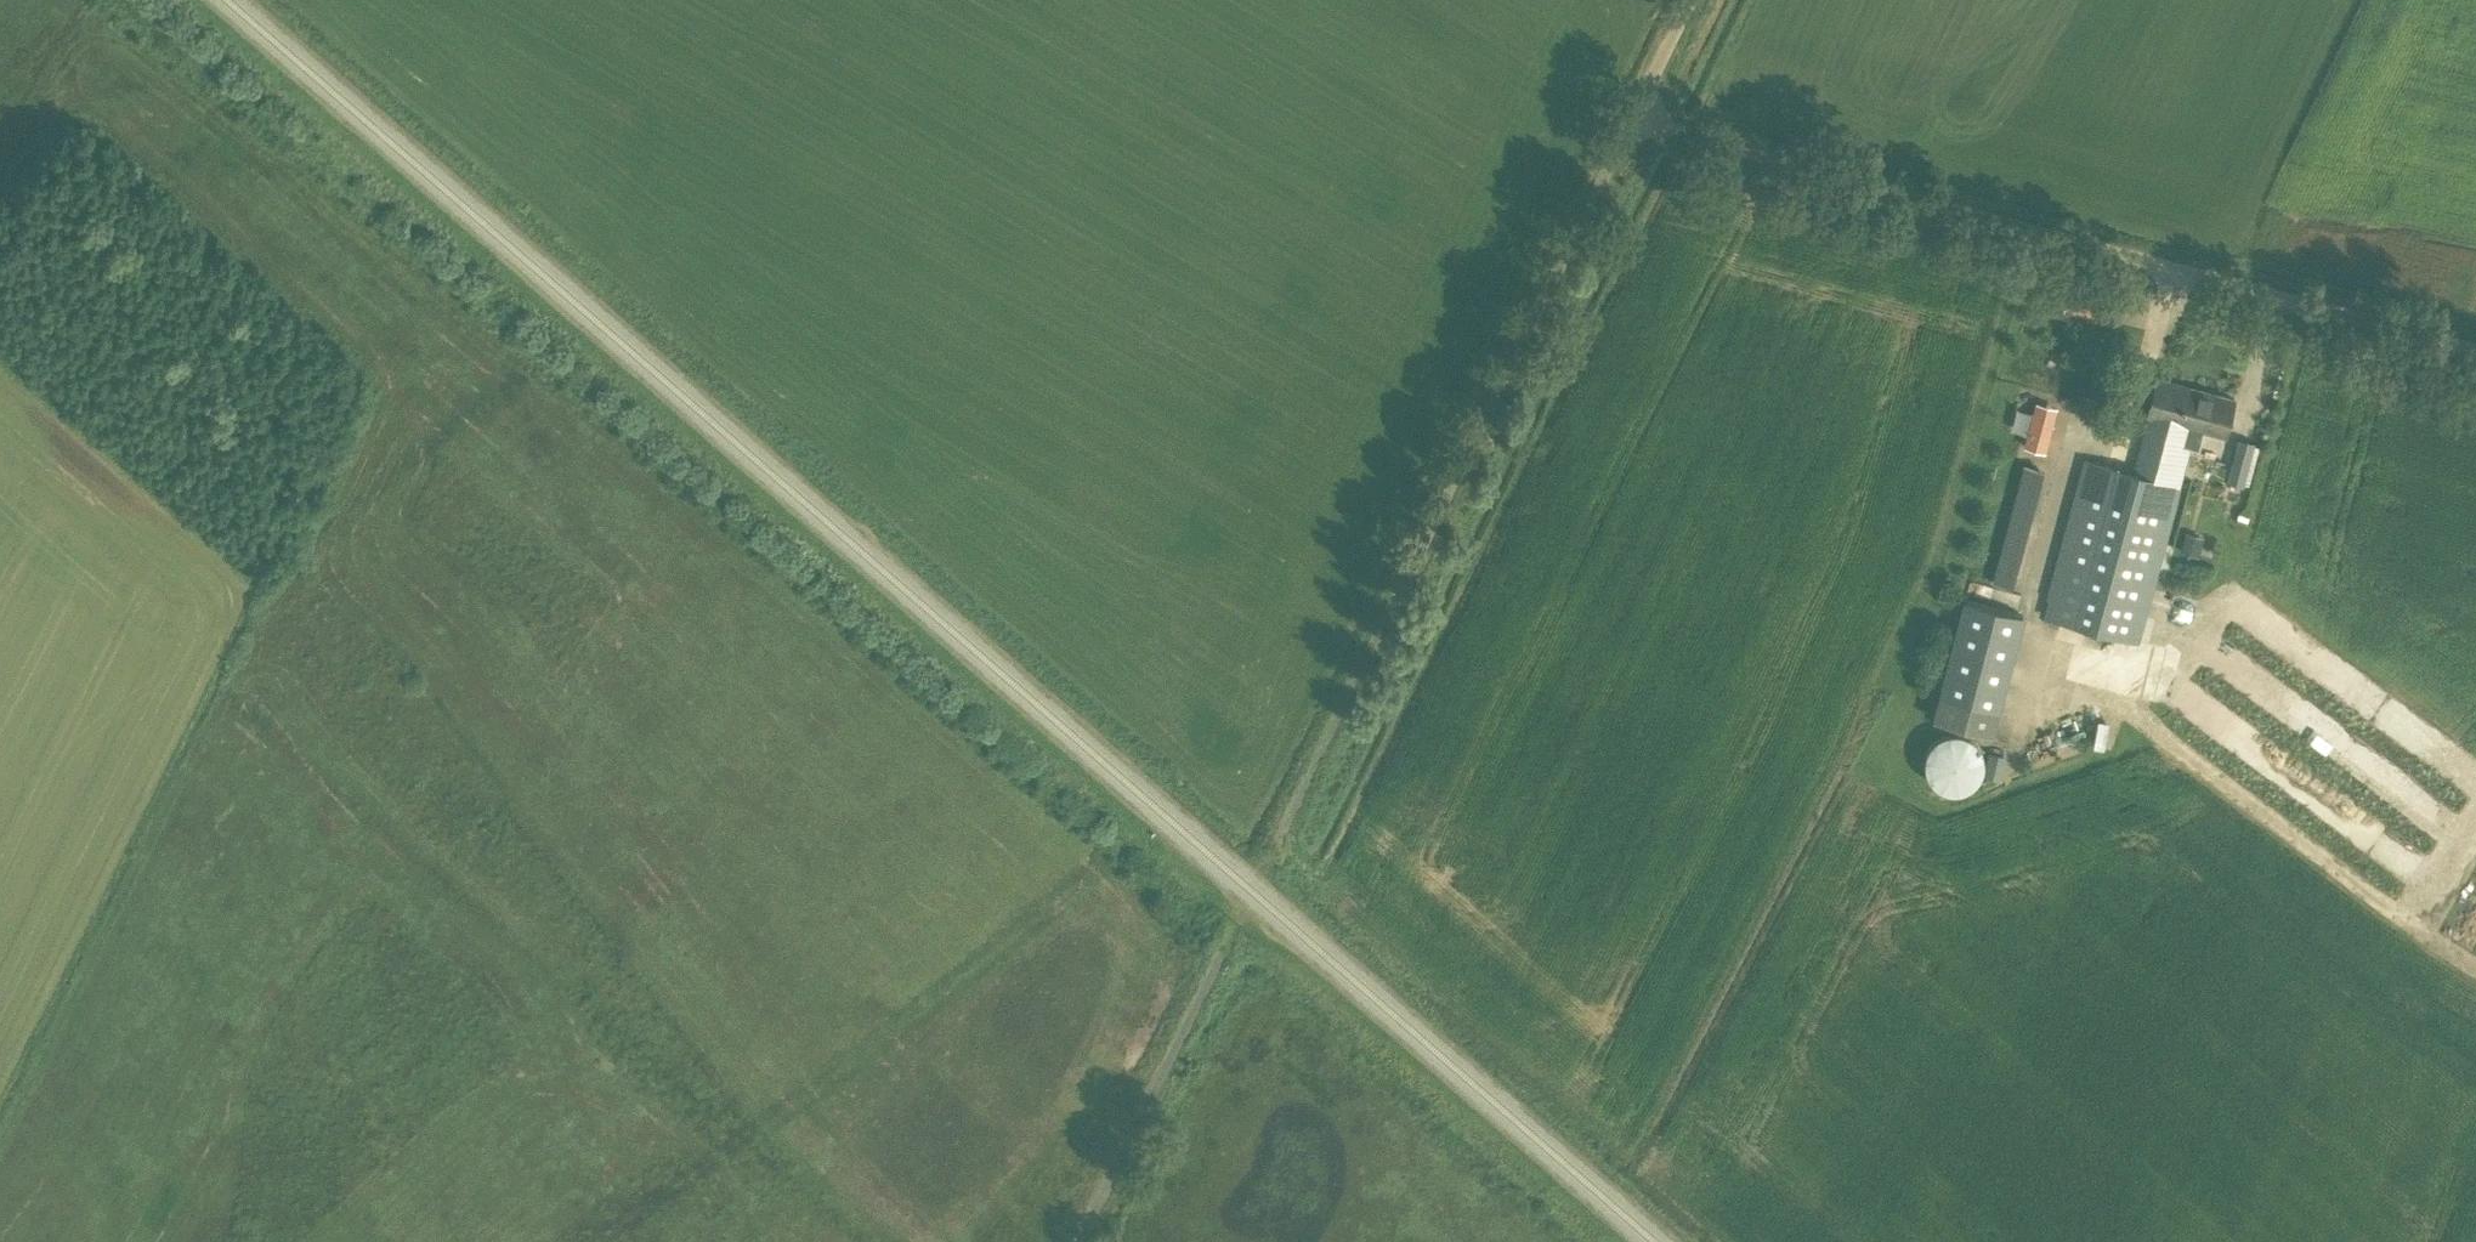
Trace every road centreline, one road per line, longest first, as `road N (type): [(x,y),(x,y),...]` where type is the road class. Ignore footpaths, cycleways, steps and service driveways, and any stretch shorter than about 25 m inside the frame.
road 1 (unclassified): [(1275,841),(1627,117)]
road 2 (unclassified): [(1627,117),(2268,297)]
road 3 (unclassified): [(1079,1241),(1230,937)]
road 4 (track): [(2268,297),(2310,319),(2475,362)]
road 5 (unclassified): [(1627,117),(1684,0)]

